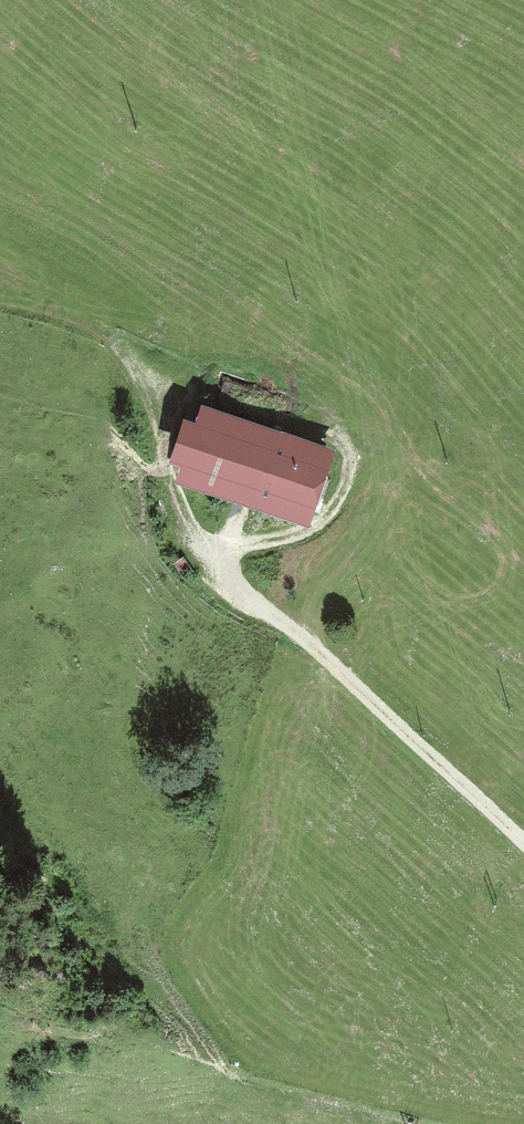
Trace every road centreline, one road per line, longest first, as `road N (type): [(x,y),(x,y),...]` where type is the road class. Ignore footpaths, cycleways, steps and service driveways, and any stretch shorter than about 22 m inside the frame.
road 1 (track): [(280,0),(366,339),(386,476),(368,529),(323,573),(293,630)]
road 2 (track): [(523,845),(314,644),(245,598),(216,567),(245,546),(311,531),(347,477),(348,446)]
road 3 (track): [(216,567),(170,479),(131,361),(85,323),(0,302)]
road 4 (track): [(465,1123),(244,1082)]

